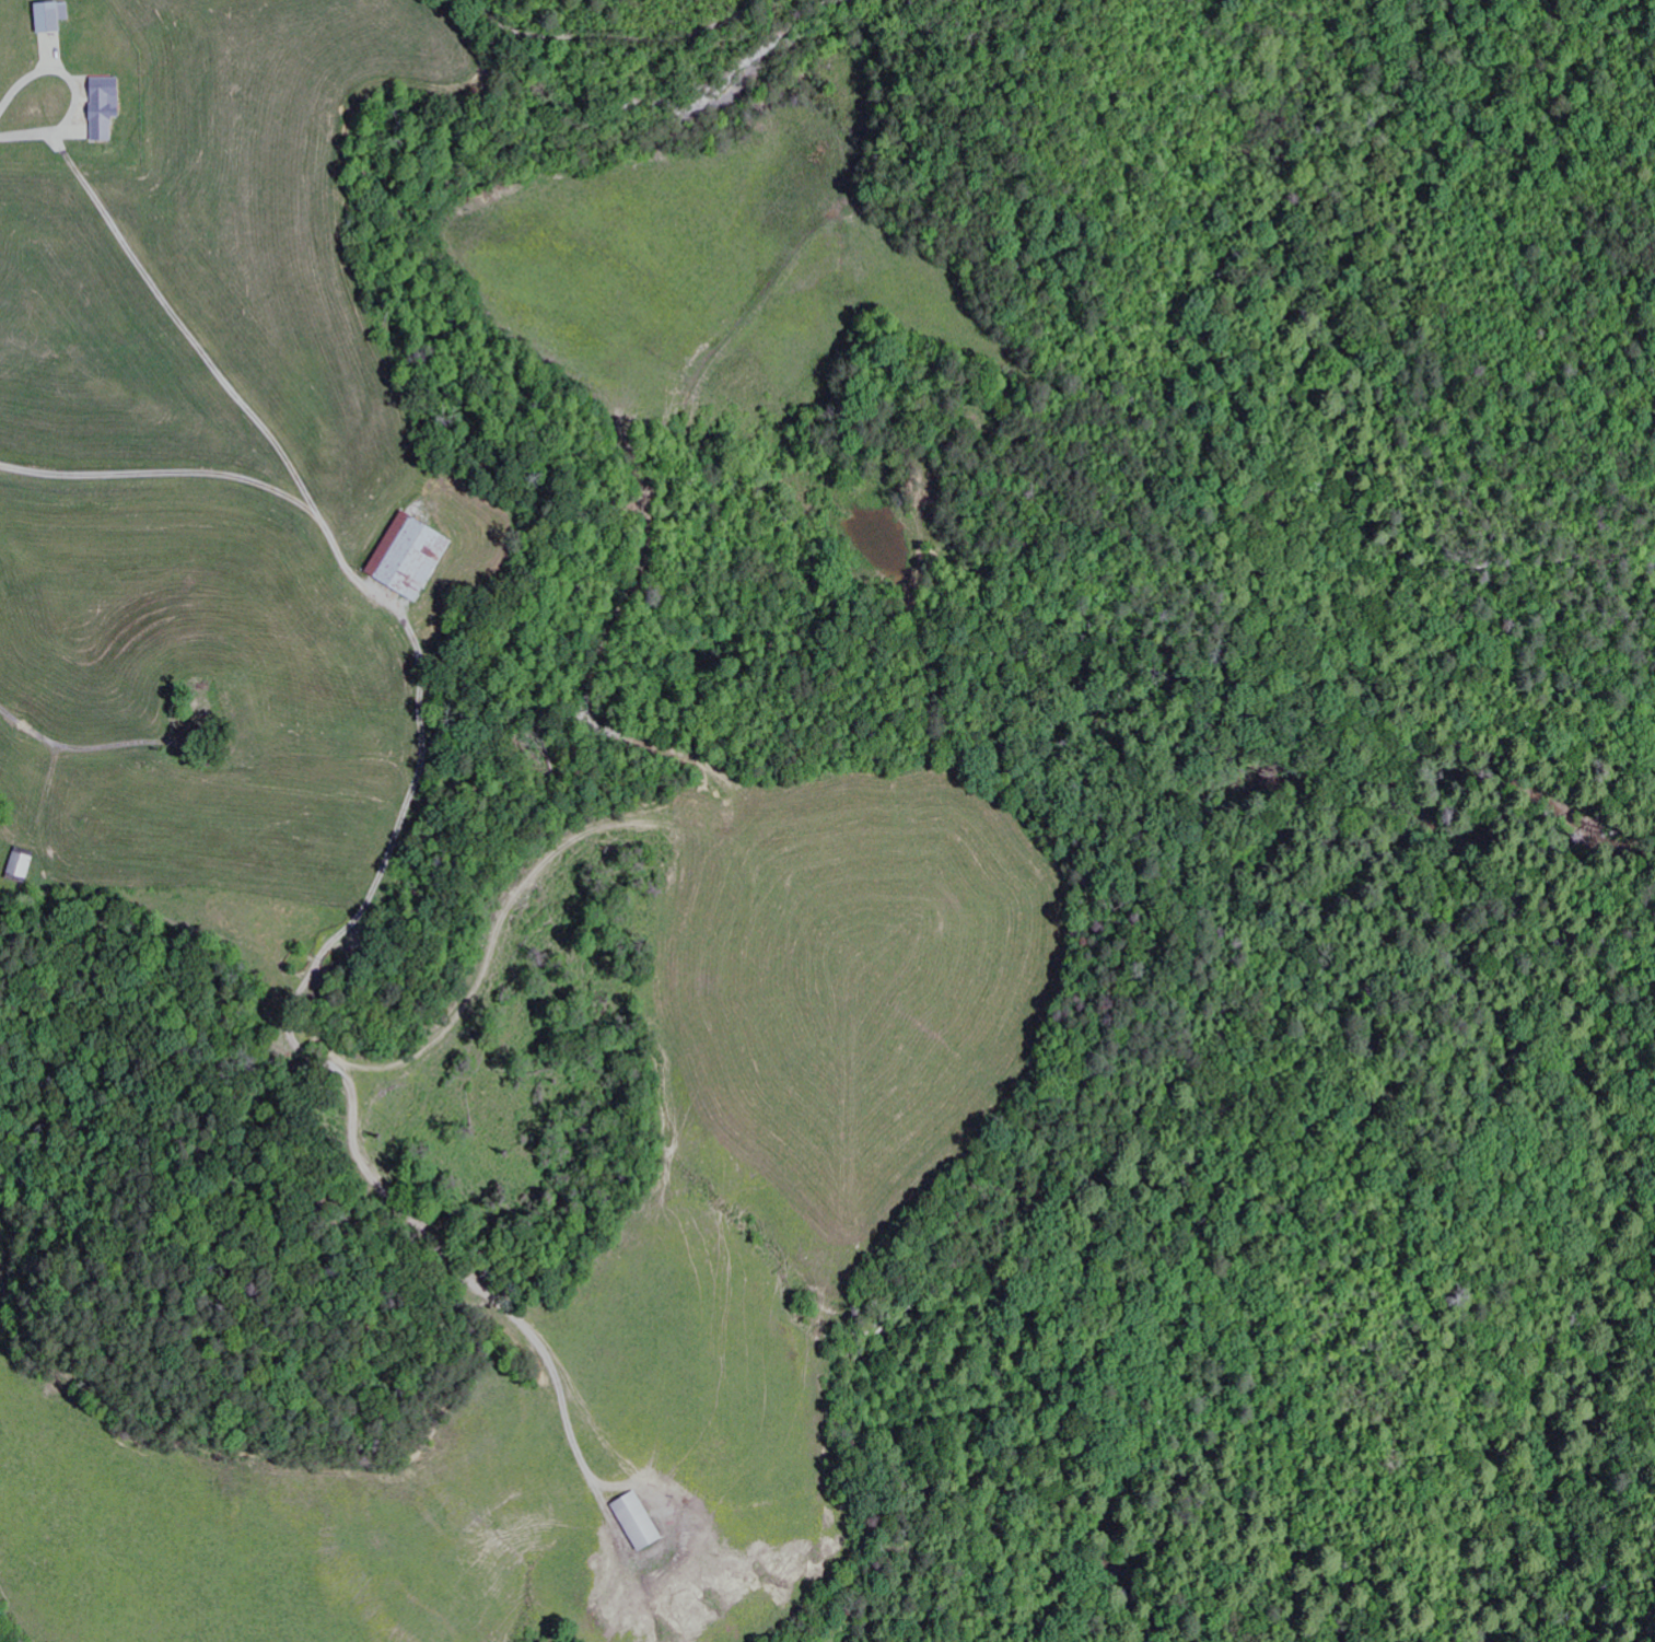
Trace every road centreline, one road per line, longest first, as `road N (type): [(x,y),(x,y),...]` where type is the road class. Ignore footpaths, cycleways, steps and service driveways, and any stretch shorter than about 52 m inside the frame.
road 1 (track): [(50,140),(151,305),(224,386),(291,497)]
road 2 (residential): [(0,482),(26,490),(267,480),(345,533)]

